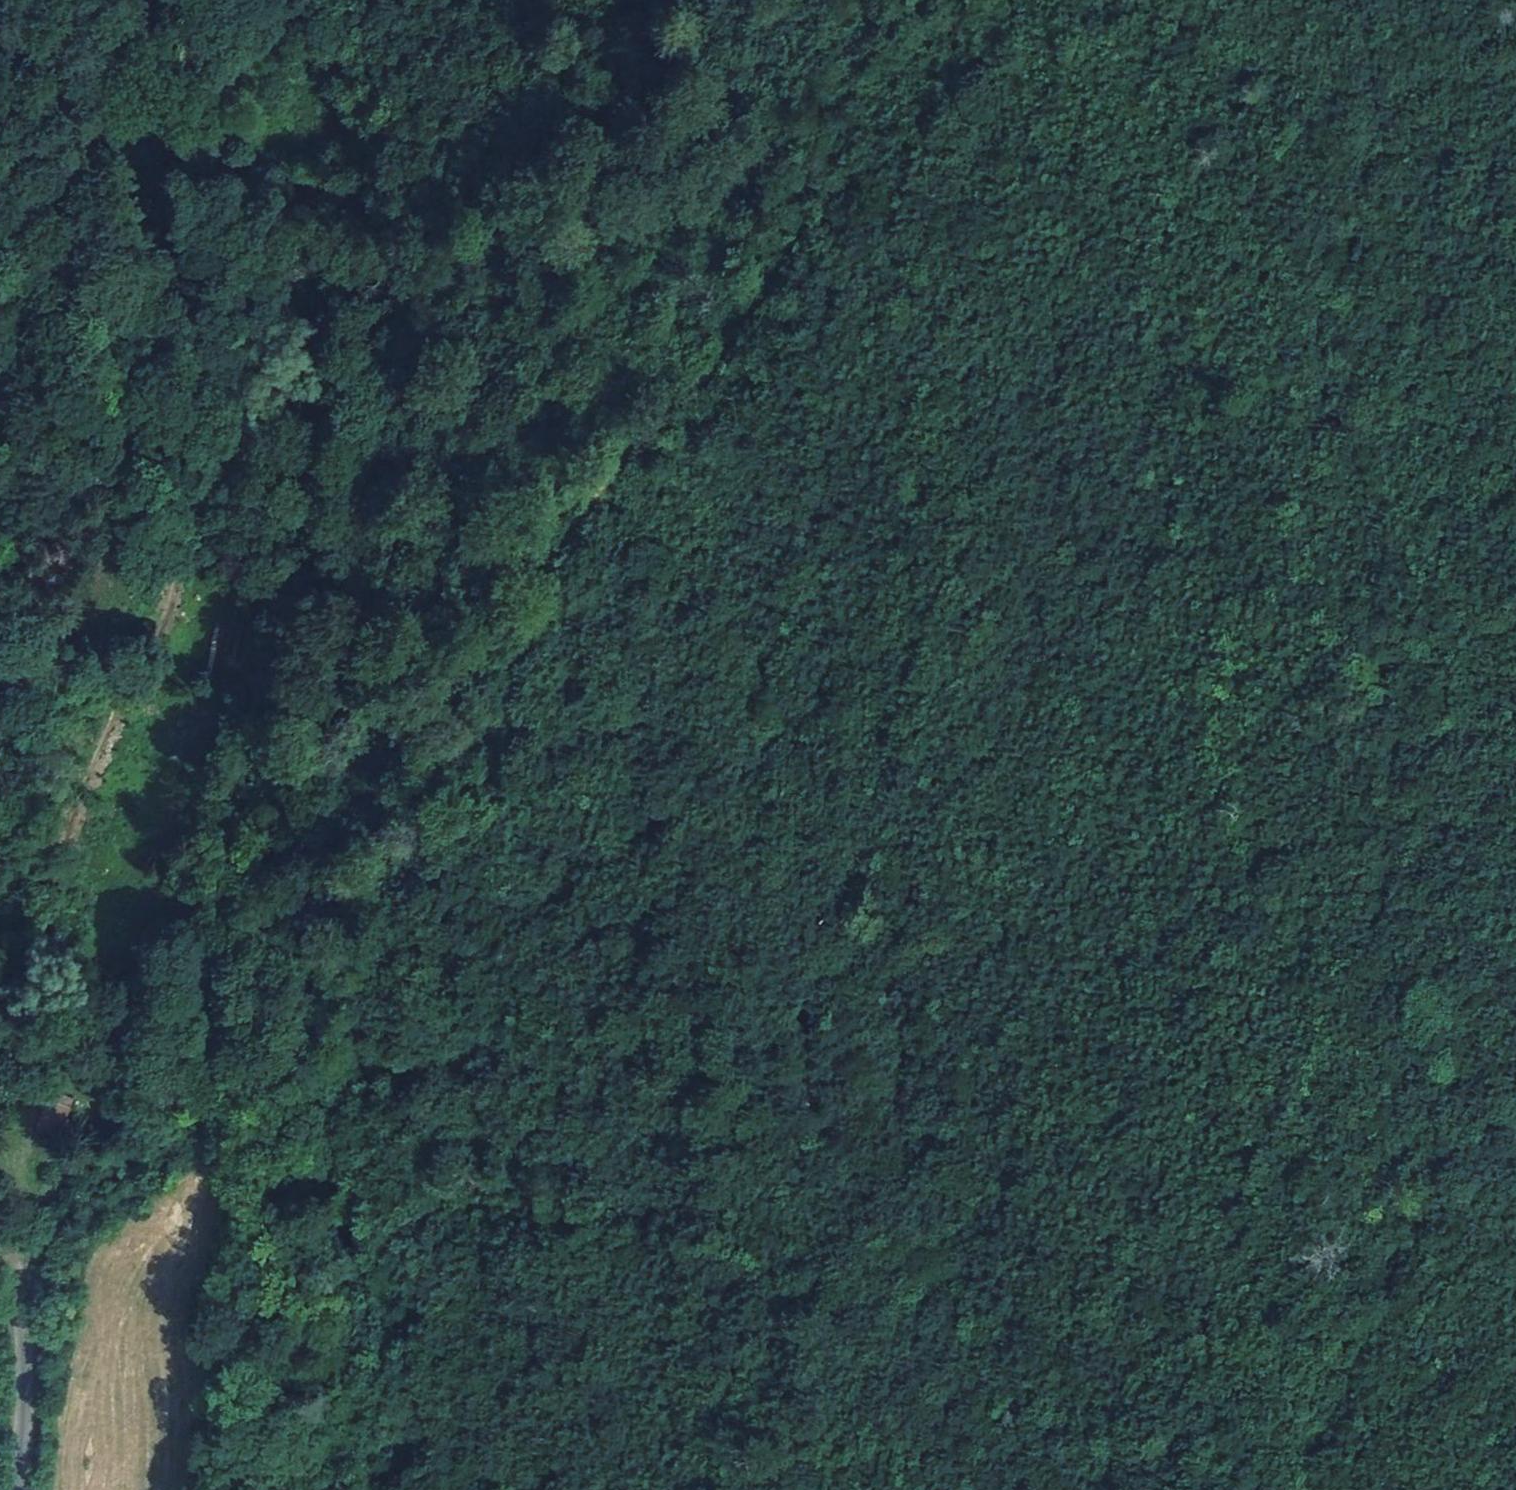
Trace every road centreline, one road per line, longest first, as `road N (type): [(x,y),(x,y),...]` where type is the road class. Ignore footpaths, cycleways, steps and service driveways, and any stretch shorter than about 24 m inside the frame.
road 1 (track): [(128,0),(0,384)]
road 2 (track): [(0,1242),(31,1322),(19,1489)]

